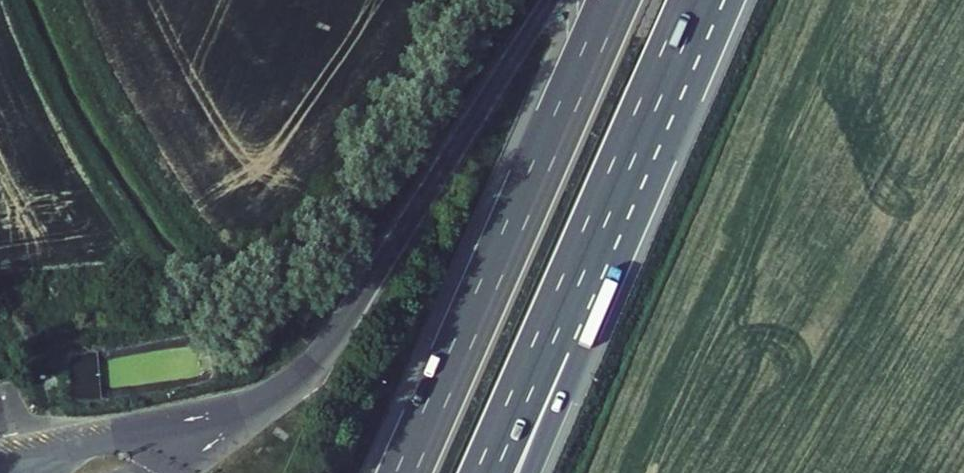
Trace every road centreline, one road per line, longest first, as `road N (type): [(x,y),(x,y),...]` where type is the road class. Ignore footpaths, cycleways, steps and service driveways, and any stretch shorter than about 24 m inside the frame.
road 1 (motorway): [(614,0),(407,472)]
road 2 (motorway): [(550,0),(367,292),(321,355),(263,406)]
road 3 (motorway): [(487,472),(600,218)]
road 4 (motorway): [(530,472),(577,362),(600,218)]
road 5 (motorway): [(600,218),(696,0)]

